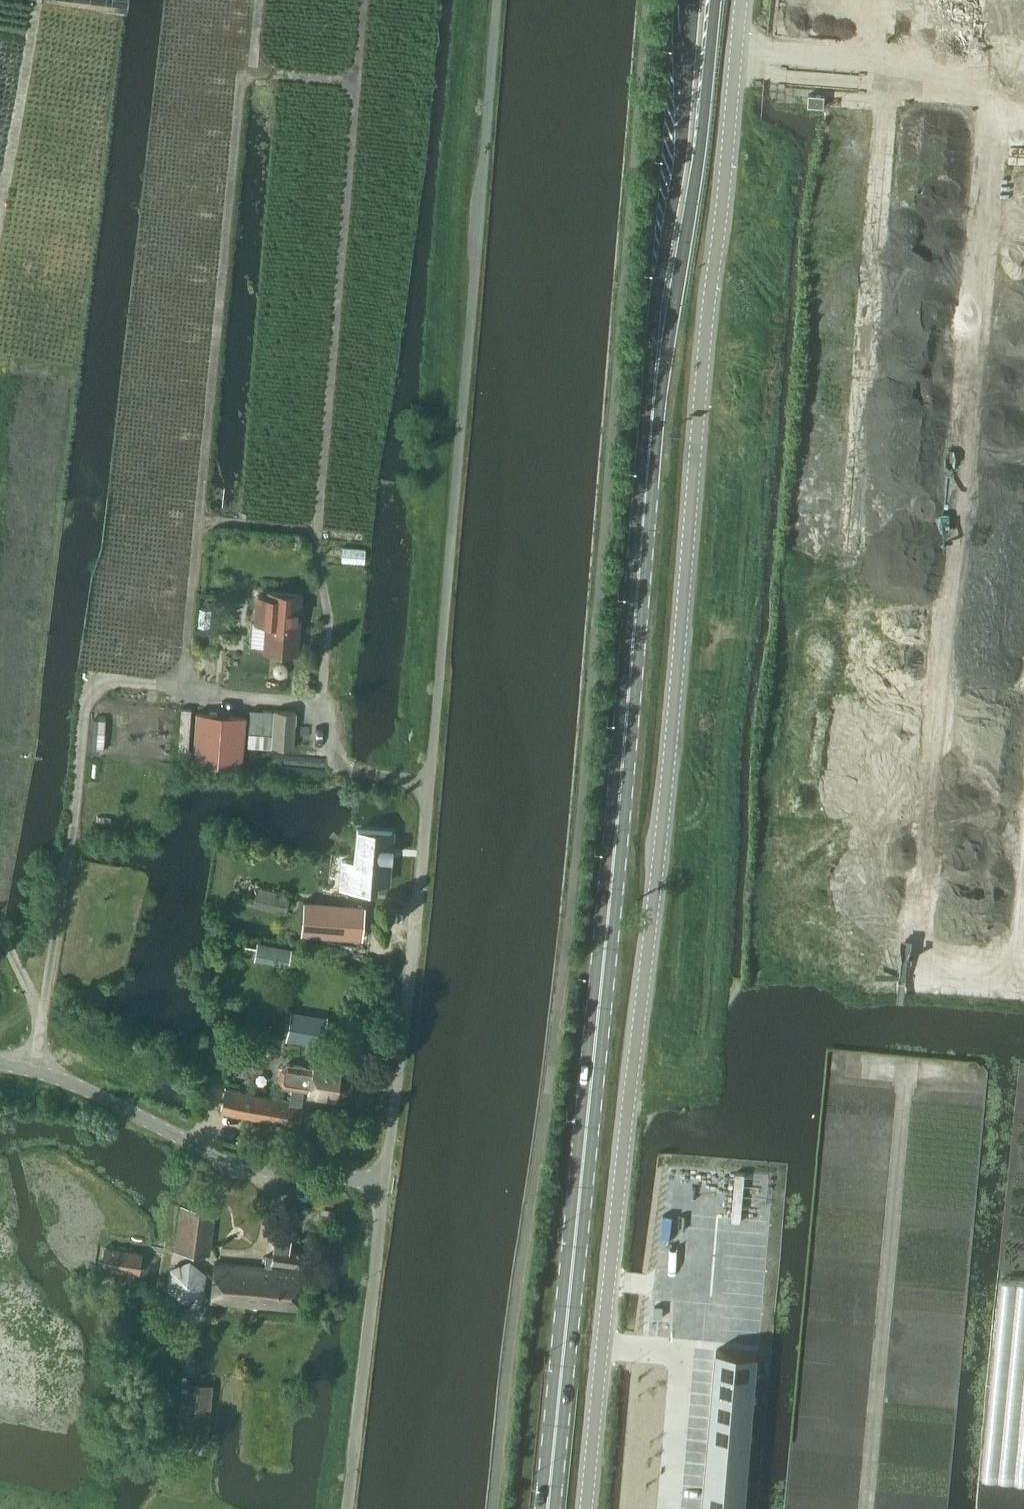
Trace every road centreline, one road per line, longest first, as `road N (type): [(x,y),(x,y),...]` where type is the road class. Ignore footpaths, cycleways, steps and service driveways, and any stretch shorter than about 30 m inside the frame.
road 1 (unclassified): [(587,1508),(742,0)]
road 2 (unclassified): [(383,1184),(427,797),(493,0)]
road 3 (primary): [(547,1508),(656,383)]
road 4 (track): [(907,915),(938,560),(996,160),(1023,173)]
road 5 (track): [(365,0),(317,536),(328,612),(319,703)]
road 6 (track): [(182,688),(243,84),(253,64),(259,0)]
road 7 (unclassified): [(0,1064),(236,1165),(383,1184)]
road 8 (primary): [(656,383),(716,0)]
road 9 (primary): [(689,0),(656,383)]
road 10 (unclassified): [(346,1508),(383,1184)]

